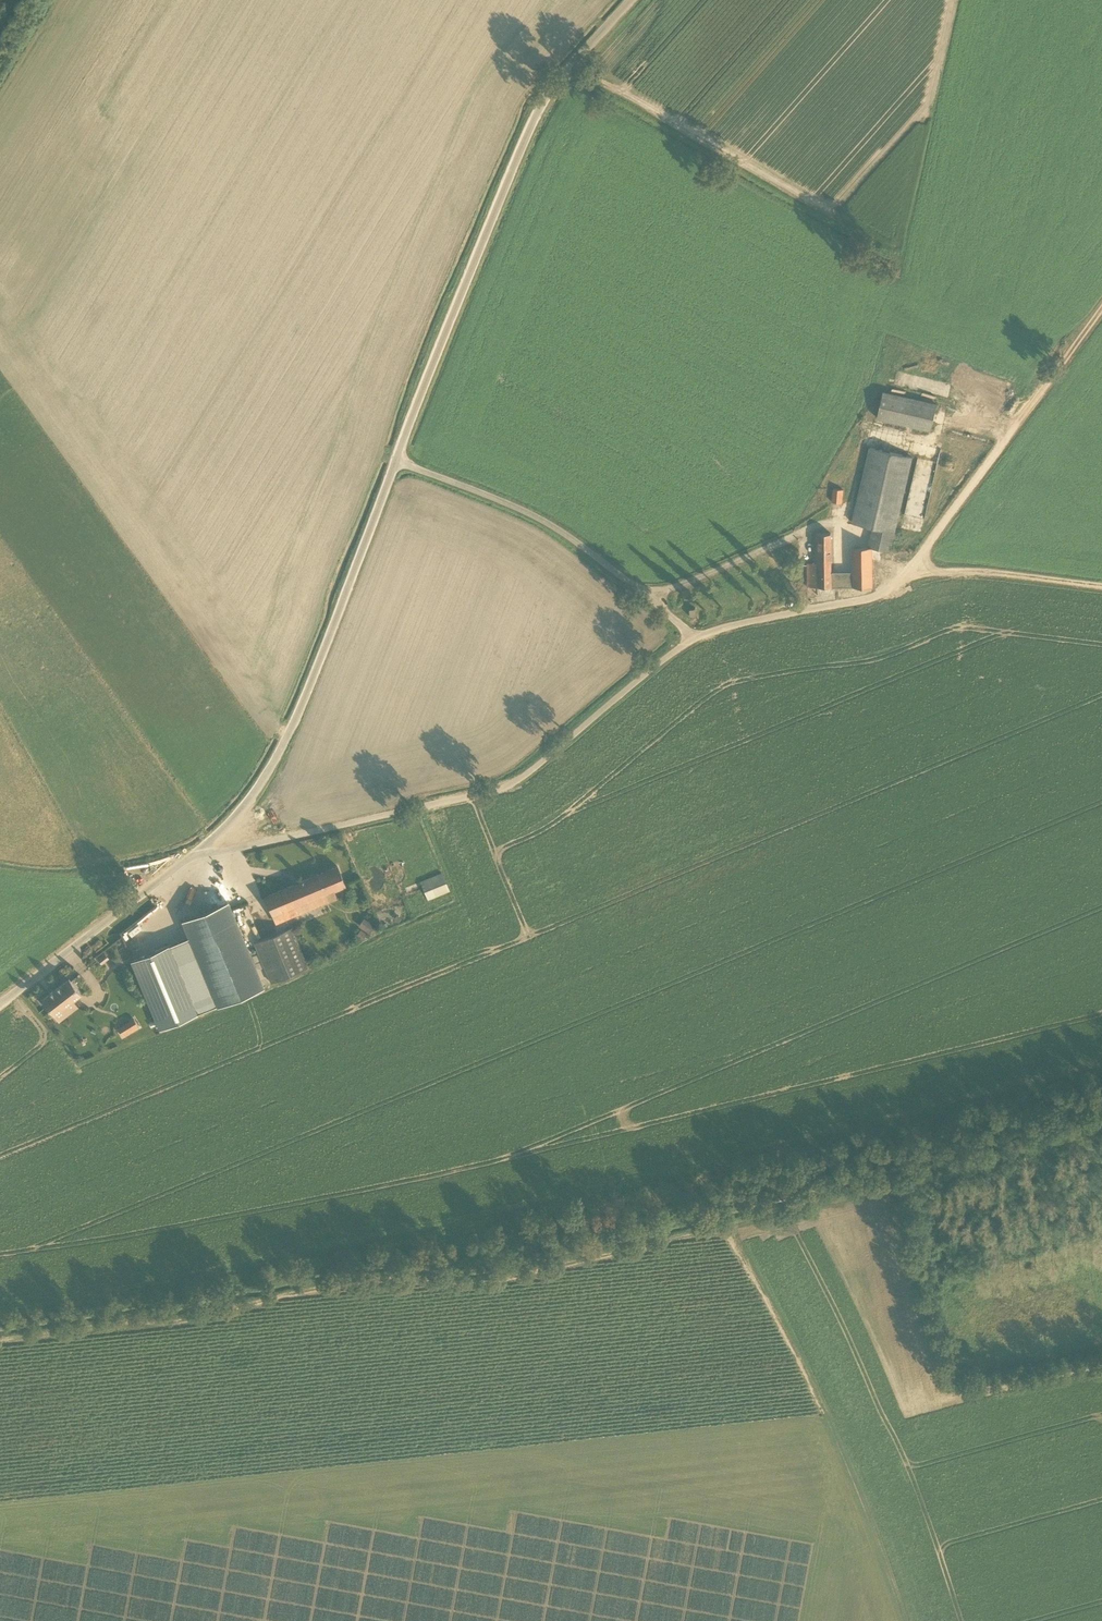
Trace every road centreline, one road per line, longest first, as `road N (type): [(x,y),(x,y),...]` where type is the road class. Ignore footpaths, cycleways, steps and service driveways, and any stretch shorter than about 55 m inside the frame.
road 1 (unclassified): [(197,854),(489,791),(695,635)]
road 2 (unclassified): [(395,460),(538,120),(635,0)]
road 3 (track): [(919,1620),(809,1350),(715,1213)]
road 4 (unclassified): [(197,854),(290,732),(395,460)]
road 5 (unclassified): [(695,635),(550,522),(395,460)]
road 6 (track): [(911,569),(1101,312)]
road 7 (unclassified): [(0,1003),(197,854)]
road 8 (unclassified): [(695,635),(748,618),(829,608),(896,578)]
road 9 (track): [(197,854),(116,872),(0,876)]
road 10 (track): [(911,569),(1101,585)]
road 11 (track): [(922,1183),(1101,1130)]

